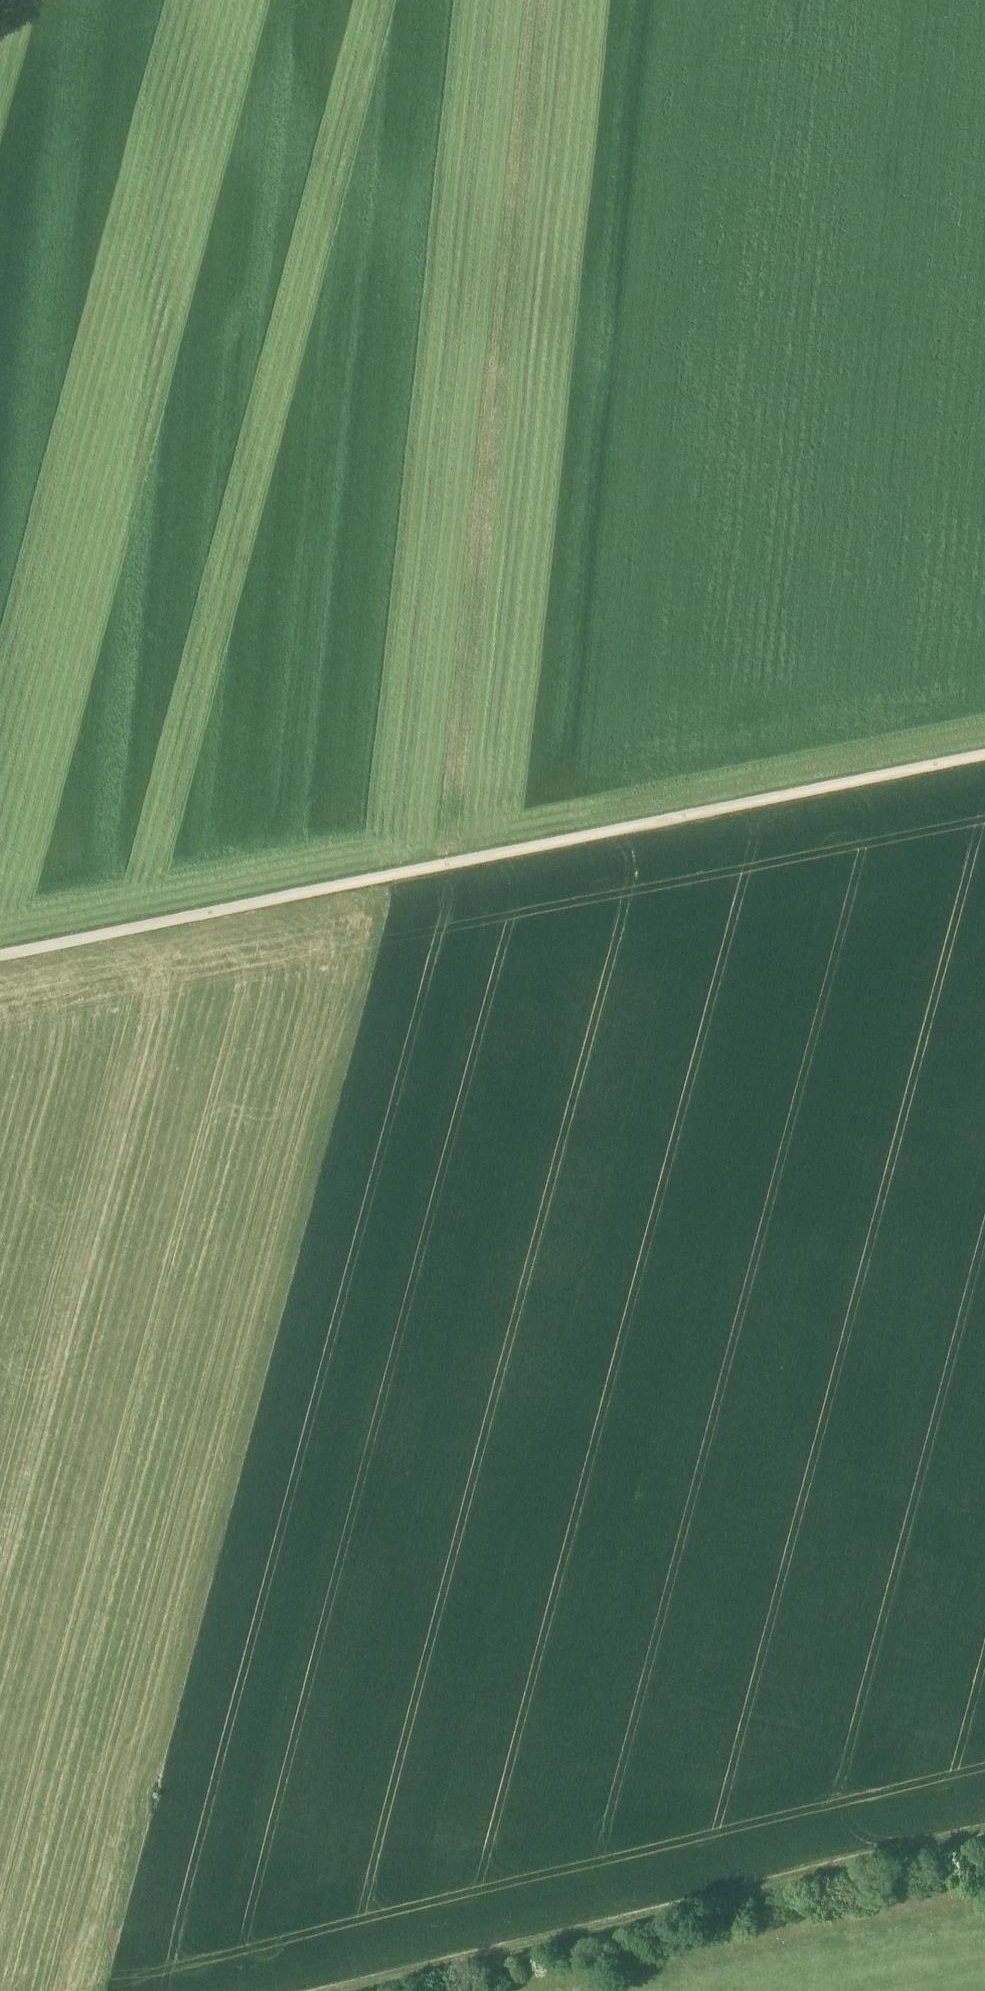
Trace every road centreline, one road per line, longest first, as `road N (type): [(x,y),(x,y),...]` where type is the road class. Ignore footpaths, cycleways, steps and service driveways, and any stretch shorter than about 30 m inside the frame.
road 1 (track): [(984,773),(0,969)]
road 2 (track): [(414,1990),(984,1852)]

